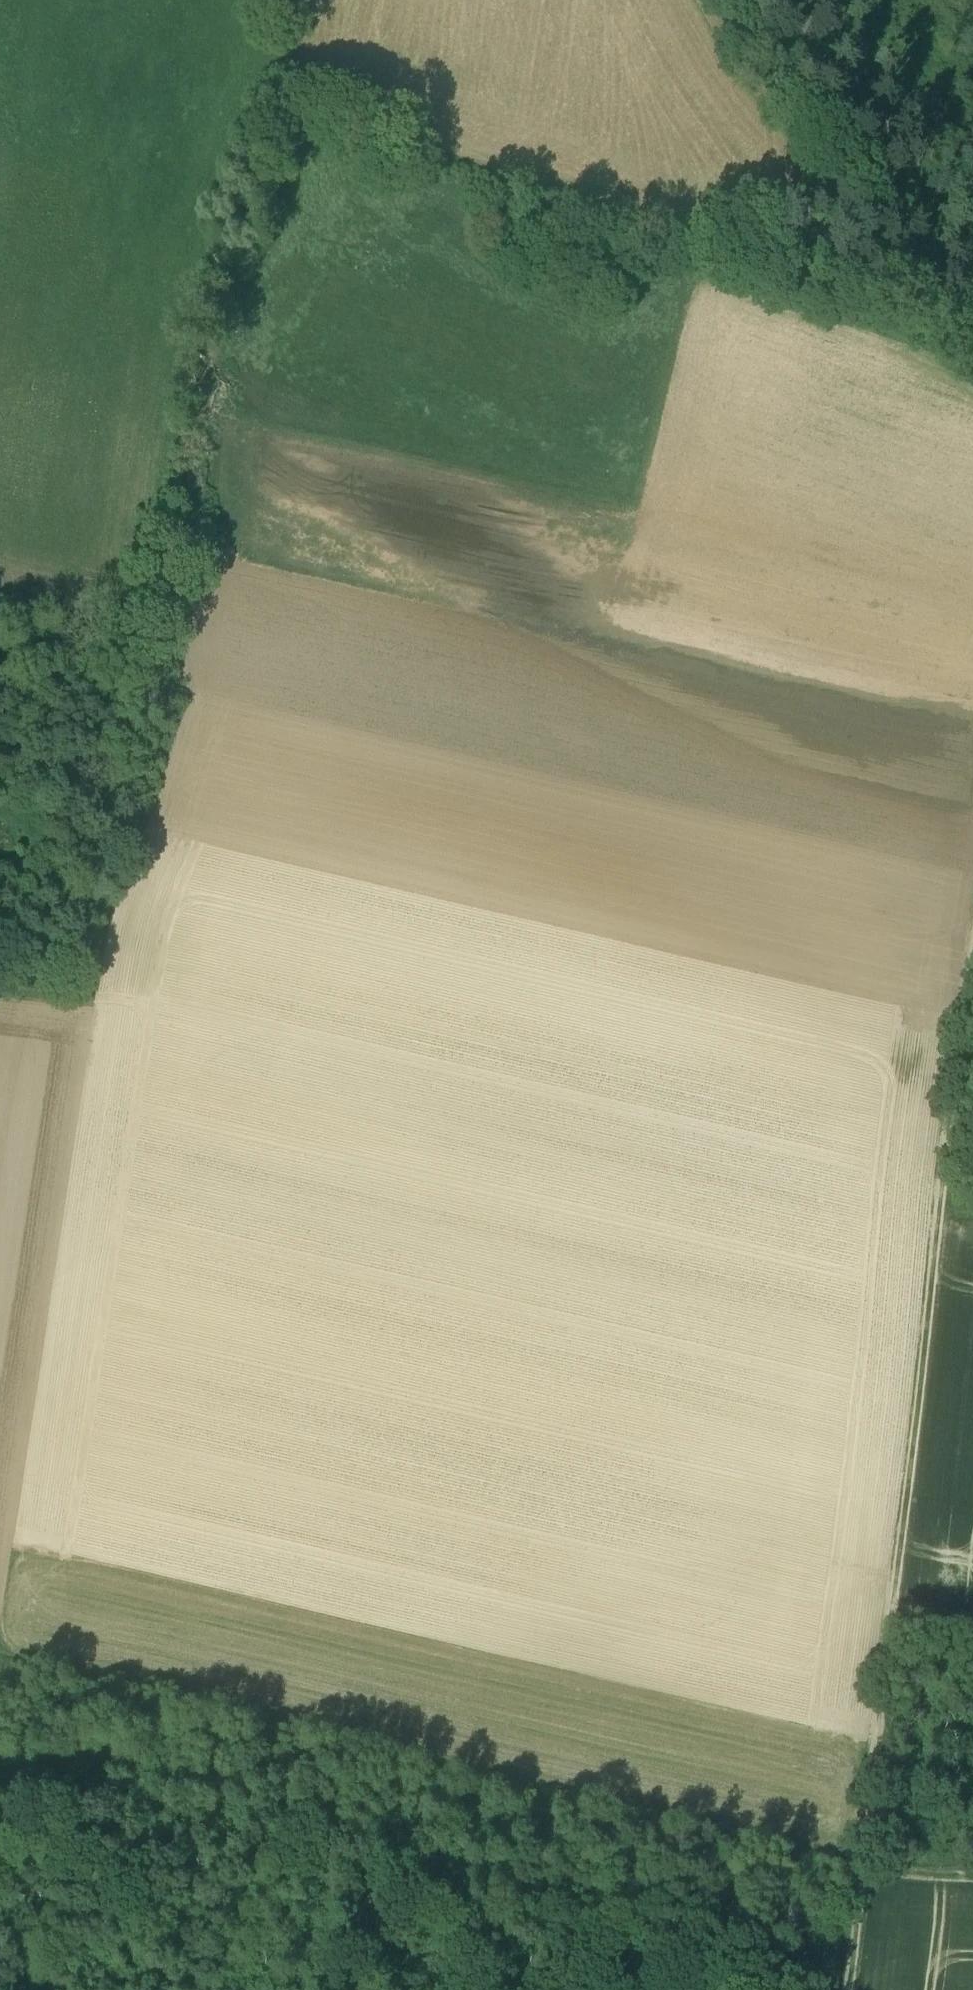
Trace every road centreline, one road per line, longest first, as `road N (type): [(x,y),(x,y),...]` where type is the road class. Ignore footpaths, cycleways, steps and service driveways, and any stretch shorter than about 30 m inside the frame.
road 1 (track): [(844,1989),(954,1098),(972,1024)]

